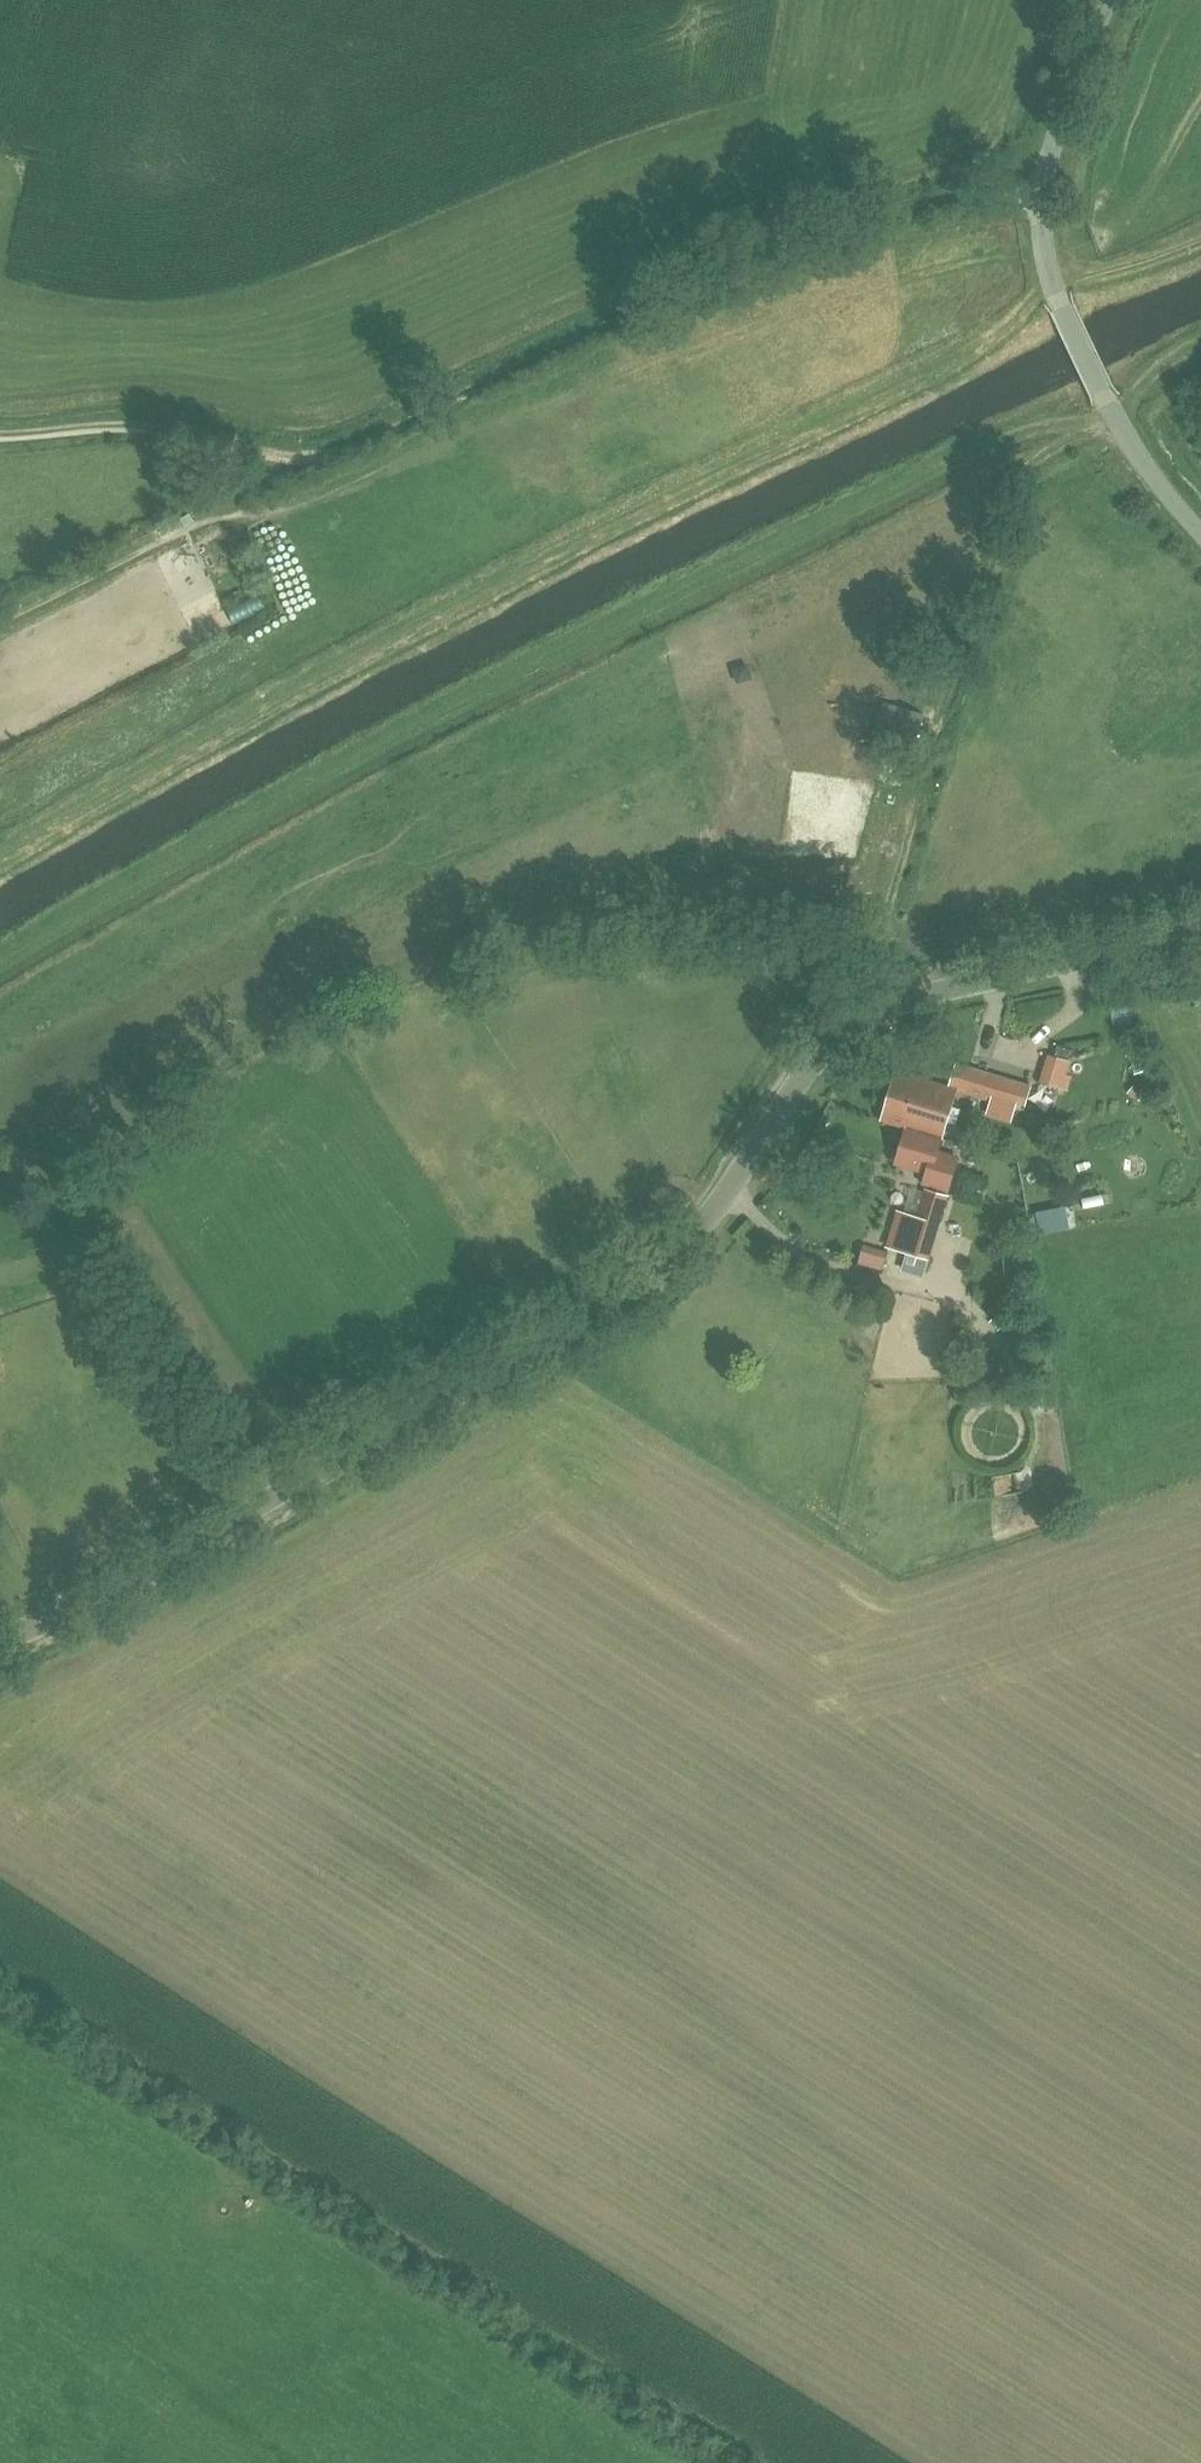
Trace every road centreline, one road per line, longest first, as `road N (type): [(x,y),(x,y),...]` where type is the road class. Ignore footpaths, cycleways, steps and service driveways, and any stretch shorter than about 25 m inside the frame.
road 1 (unclassified): [(0,1647),(291,1491),(676,1254),(747,1175),(838,1016),(1200,929)]
road 2 (unclassified): [(1200,526),(1115,412),(1046,264),(1040,162),(1062,91),(1107,0)]

